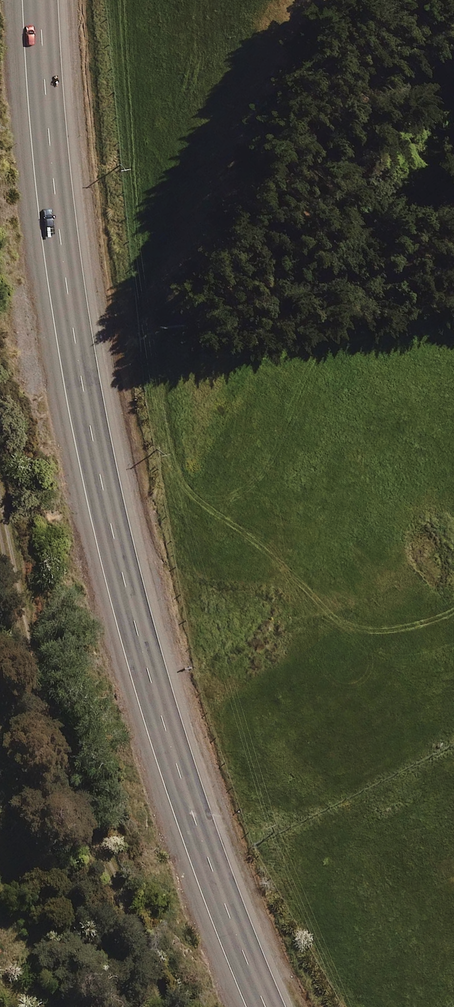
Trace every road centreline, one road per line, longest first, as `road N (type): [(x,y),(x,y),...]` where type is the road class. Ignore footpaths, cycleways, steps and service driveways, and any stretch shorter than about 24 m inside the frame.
road 1 (trunk): [(266,1006),(162,721),(109,517),(66,282),(39,0)]
road 2 (residential): [(158,1006),(83,820),(19,609),(0,495)]

